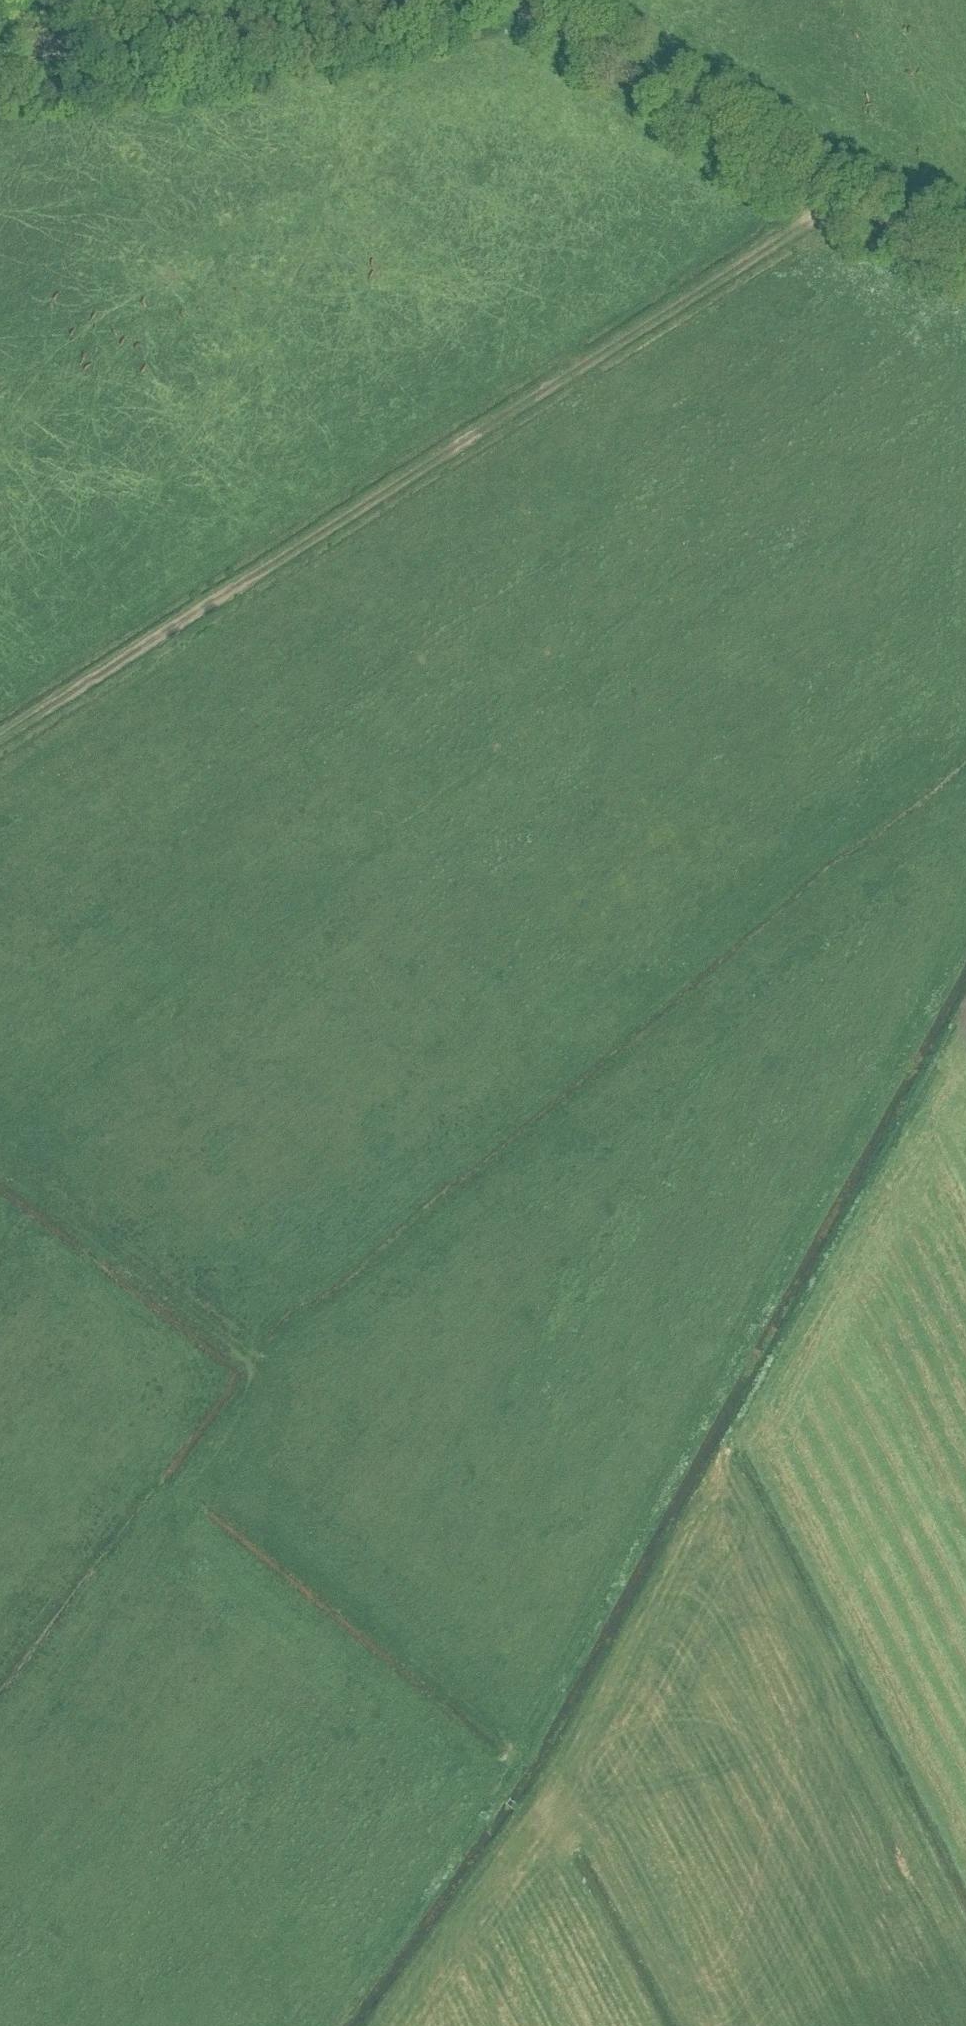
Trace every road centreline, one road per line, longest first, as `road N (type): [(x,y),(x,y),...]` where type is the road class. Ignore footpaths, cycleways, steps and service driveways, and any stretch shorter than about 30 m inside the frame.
road 1 (track): [(827,201),(0,735)]
road 2 (tertiary): [(965,239),(898,233),(827,201),(546,19),(503,0)]
road 3 (tertiary): [(390,0),(0,54)]

